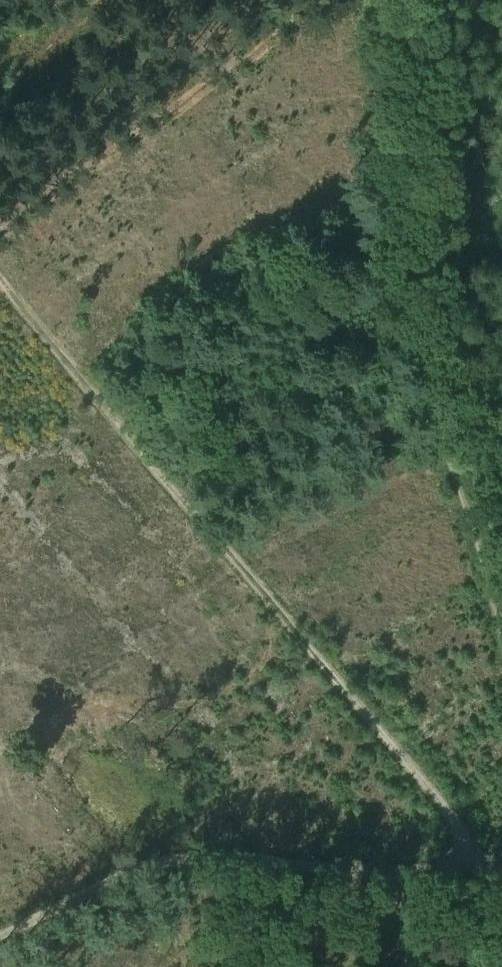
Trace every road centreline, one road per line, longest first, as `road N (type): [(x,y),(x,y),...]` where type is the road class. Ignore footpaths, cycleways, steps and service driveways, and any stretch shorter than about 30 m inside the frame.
road 1 (track): [(0,290),(501,874)]
road 2 (track): [(375,0),(376,105),(401,322),(454,476),(501,658)]
road 3 (track): [(0,939),(180,864),(474,873),(501,881)]

